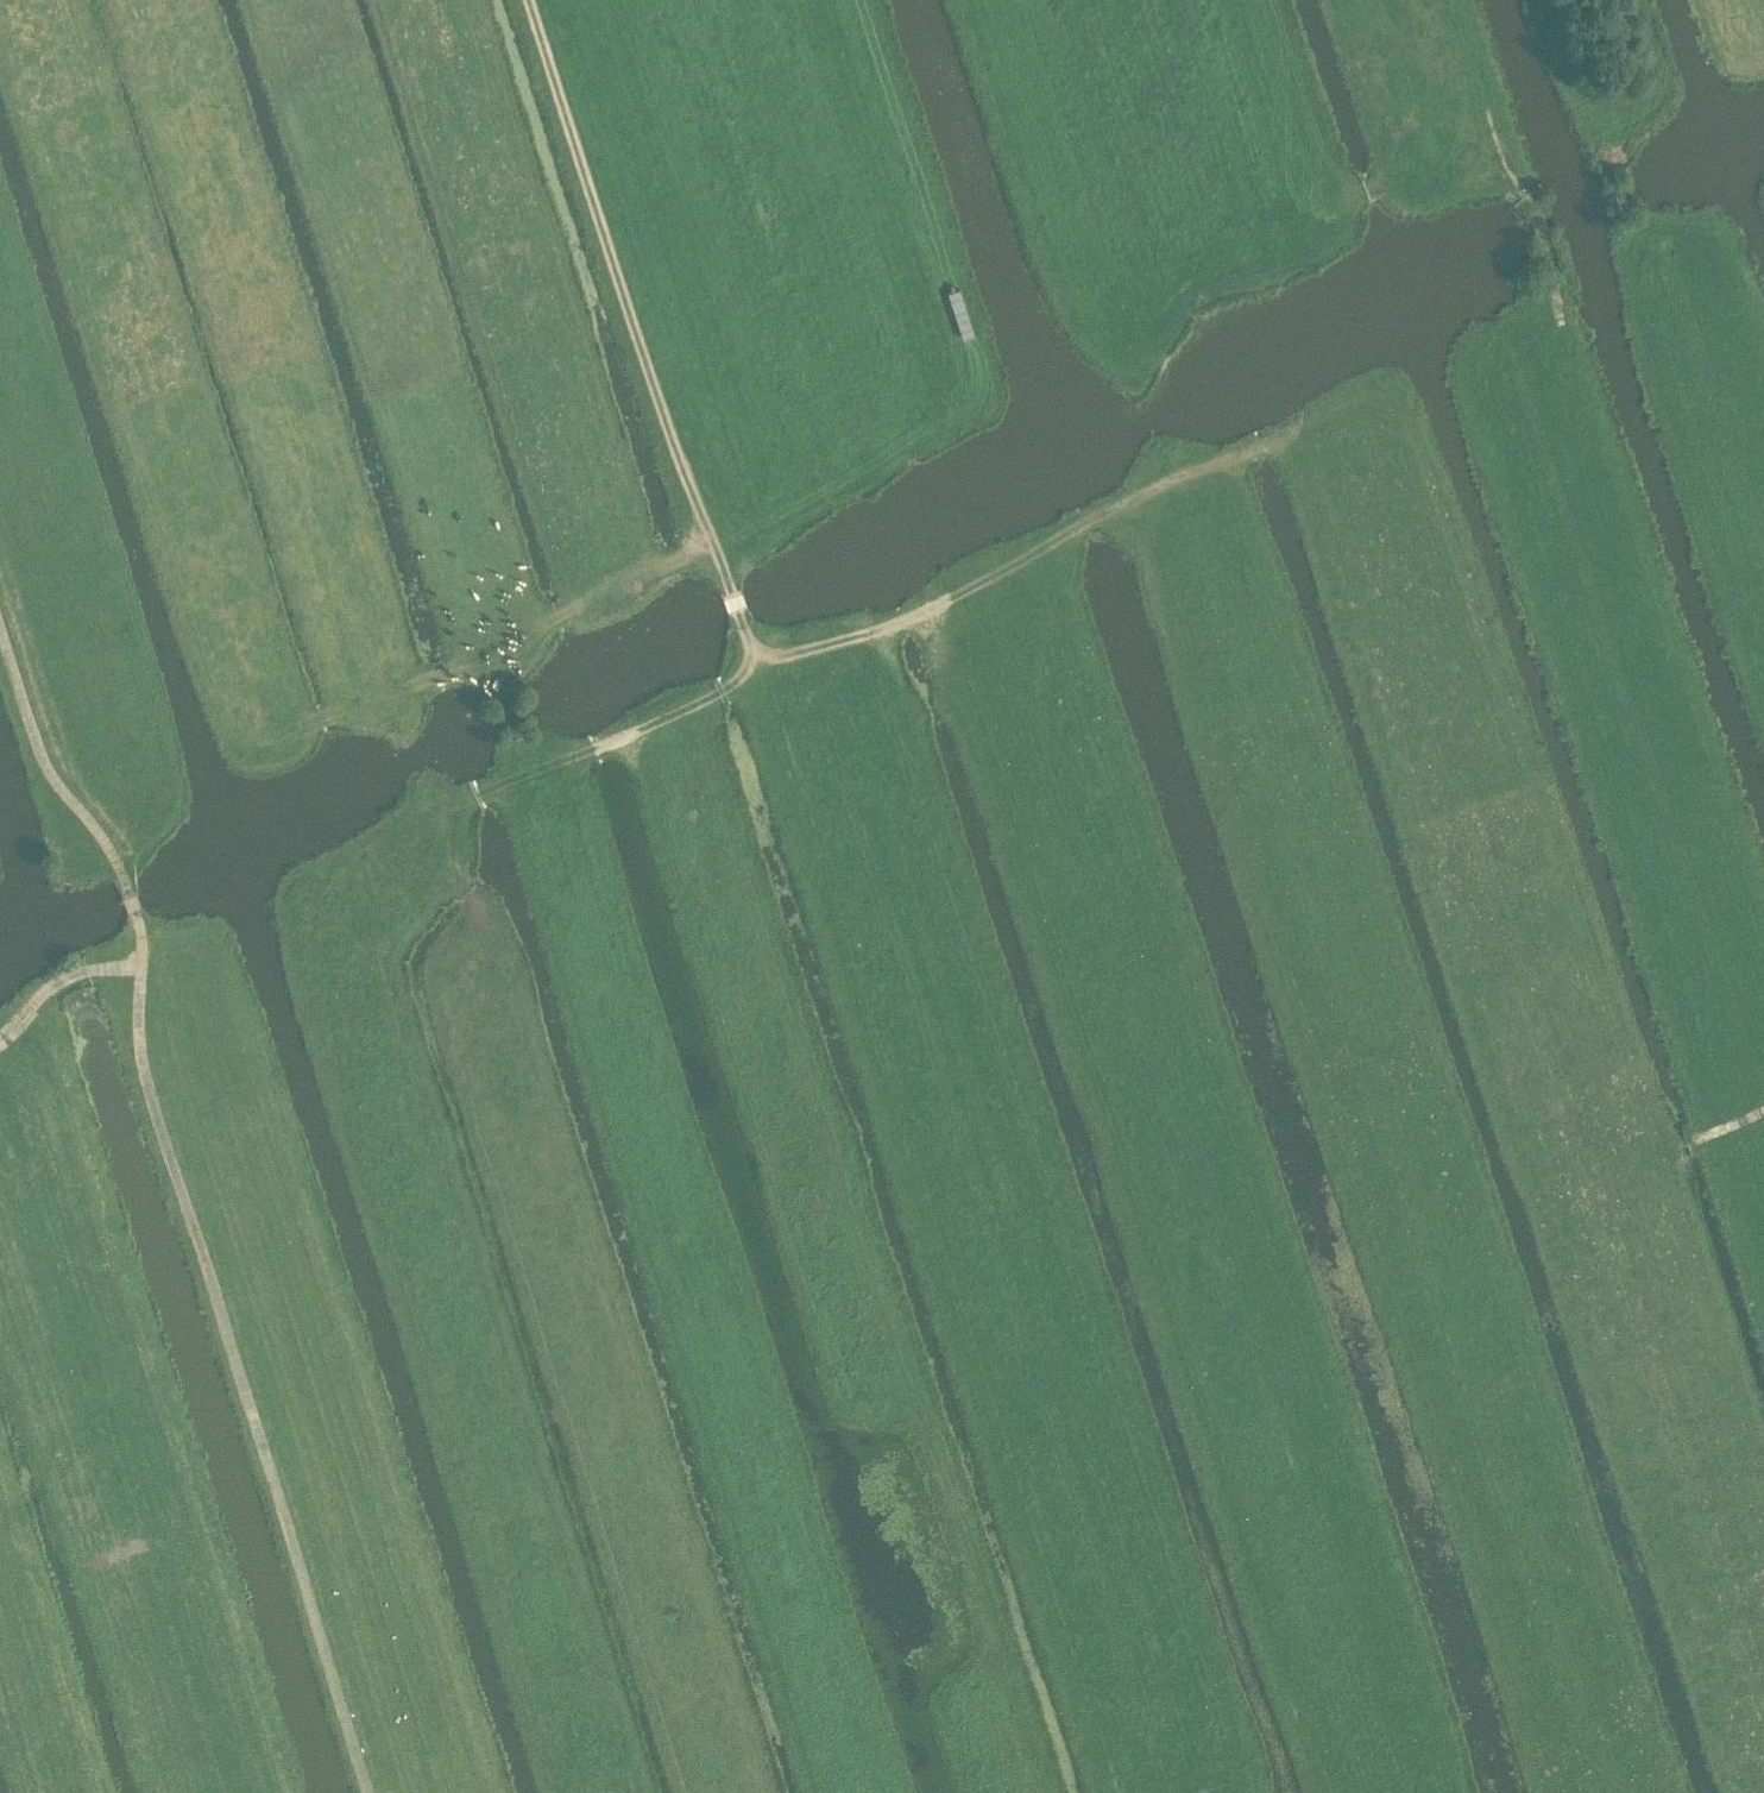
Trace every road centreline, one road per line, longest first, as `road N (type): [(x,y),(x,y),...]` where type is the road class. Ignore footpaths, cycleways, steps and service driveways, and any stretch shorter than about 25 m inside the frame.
road 1 (track): [(367,1792),(158,1128),(141,1053),(138,917),(108,844),(45,761),(0,626)]
road 2 (track): [(1763,986),(1570,400),(1557,282),(1531,199),(1516,177),(1454,0)]
road 3 (track): [(142,966),(75,974),(49,989),(0,1042)]

